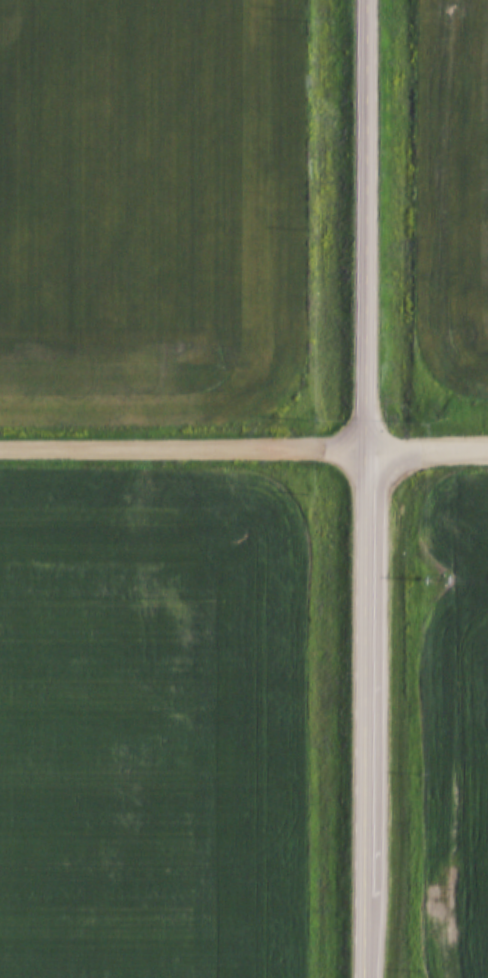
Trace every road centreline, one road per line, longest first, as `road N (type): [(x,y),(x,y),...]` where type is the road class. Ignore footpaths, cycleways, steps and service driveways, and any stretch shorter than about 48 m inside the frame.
road 1 (secondary): [(364,977),(360,446),(368,0)]
road 2 (track): [(487,450),(360,446)]

